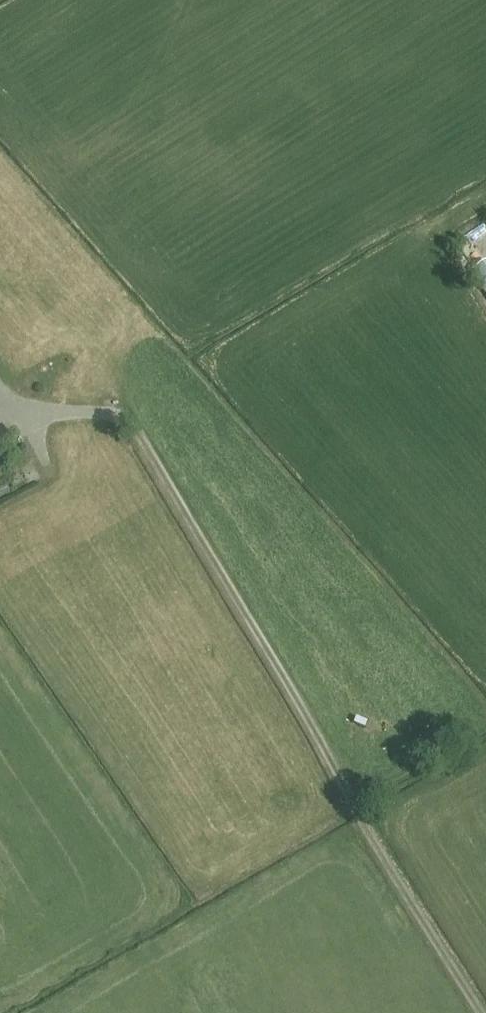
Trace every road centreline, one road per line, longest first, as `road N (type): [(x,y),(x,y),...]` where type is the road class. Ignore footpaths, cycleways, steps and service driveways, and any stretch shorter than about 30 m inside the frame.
road 1 (track): [(483,1012),(140,436),(107,411),(24,406)]
road 2 (track): [(485,718),(351,798)]

